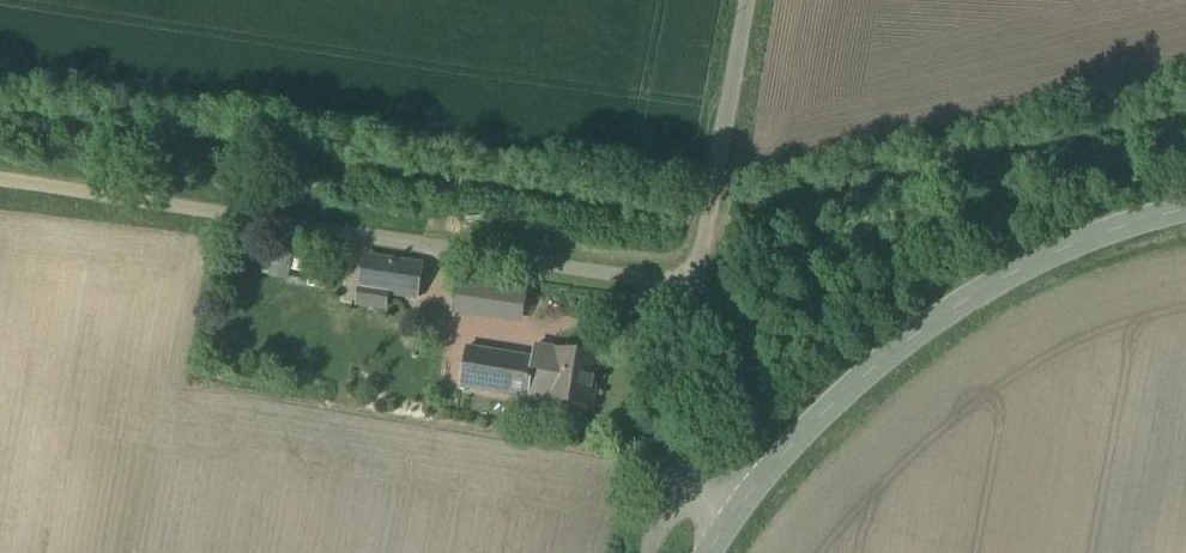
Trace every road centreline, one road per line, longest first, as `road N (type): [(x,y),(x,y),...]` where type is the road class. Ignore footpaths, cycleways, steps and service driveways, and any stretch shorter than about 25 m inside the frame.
road 1 (unclassified): [(0,174),(703,279)]
road 2 (tertiary): [(725,527),(846,390),(930,326),(1045,256),(1185,210)]
road 3 (unclassified): [(749,0),(703,279)]
road 4 (unclassified): [(725,527),(677,447),(703,279)]

